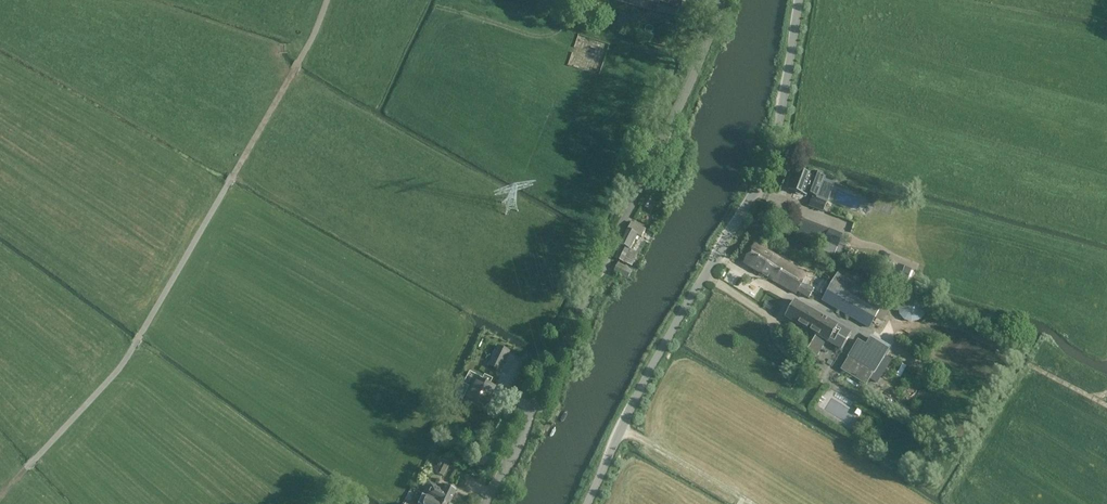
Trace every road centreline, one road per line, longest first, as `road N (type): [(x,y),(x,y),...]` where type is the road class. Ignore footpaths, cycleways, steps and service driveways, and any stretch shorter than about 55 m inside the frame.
road 1 (track): [(0,499),(128,359),(311,43),(327,0)]
road 2 (unclassified): [(487,503),(673,120),(718,0)]
road 3 (unclassified): [(584,503),(772,147),(802,0)]
road 4 (track): [(1097,399),(1026,361),(912,359),(716,255)]
road 5 (track): [(542,338),(236,171)]
road 6 (track): [(1106,103),(905,0)]
road 7 (track): [(746,500),(796,407),(822,376)]
road 8 (track): [(746,500),(621,428)]

